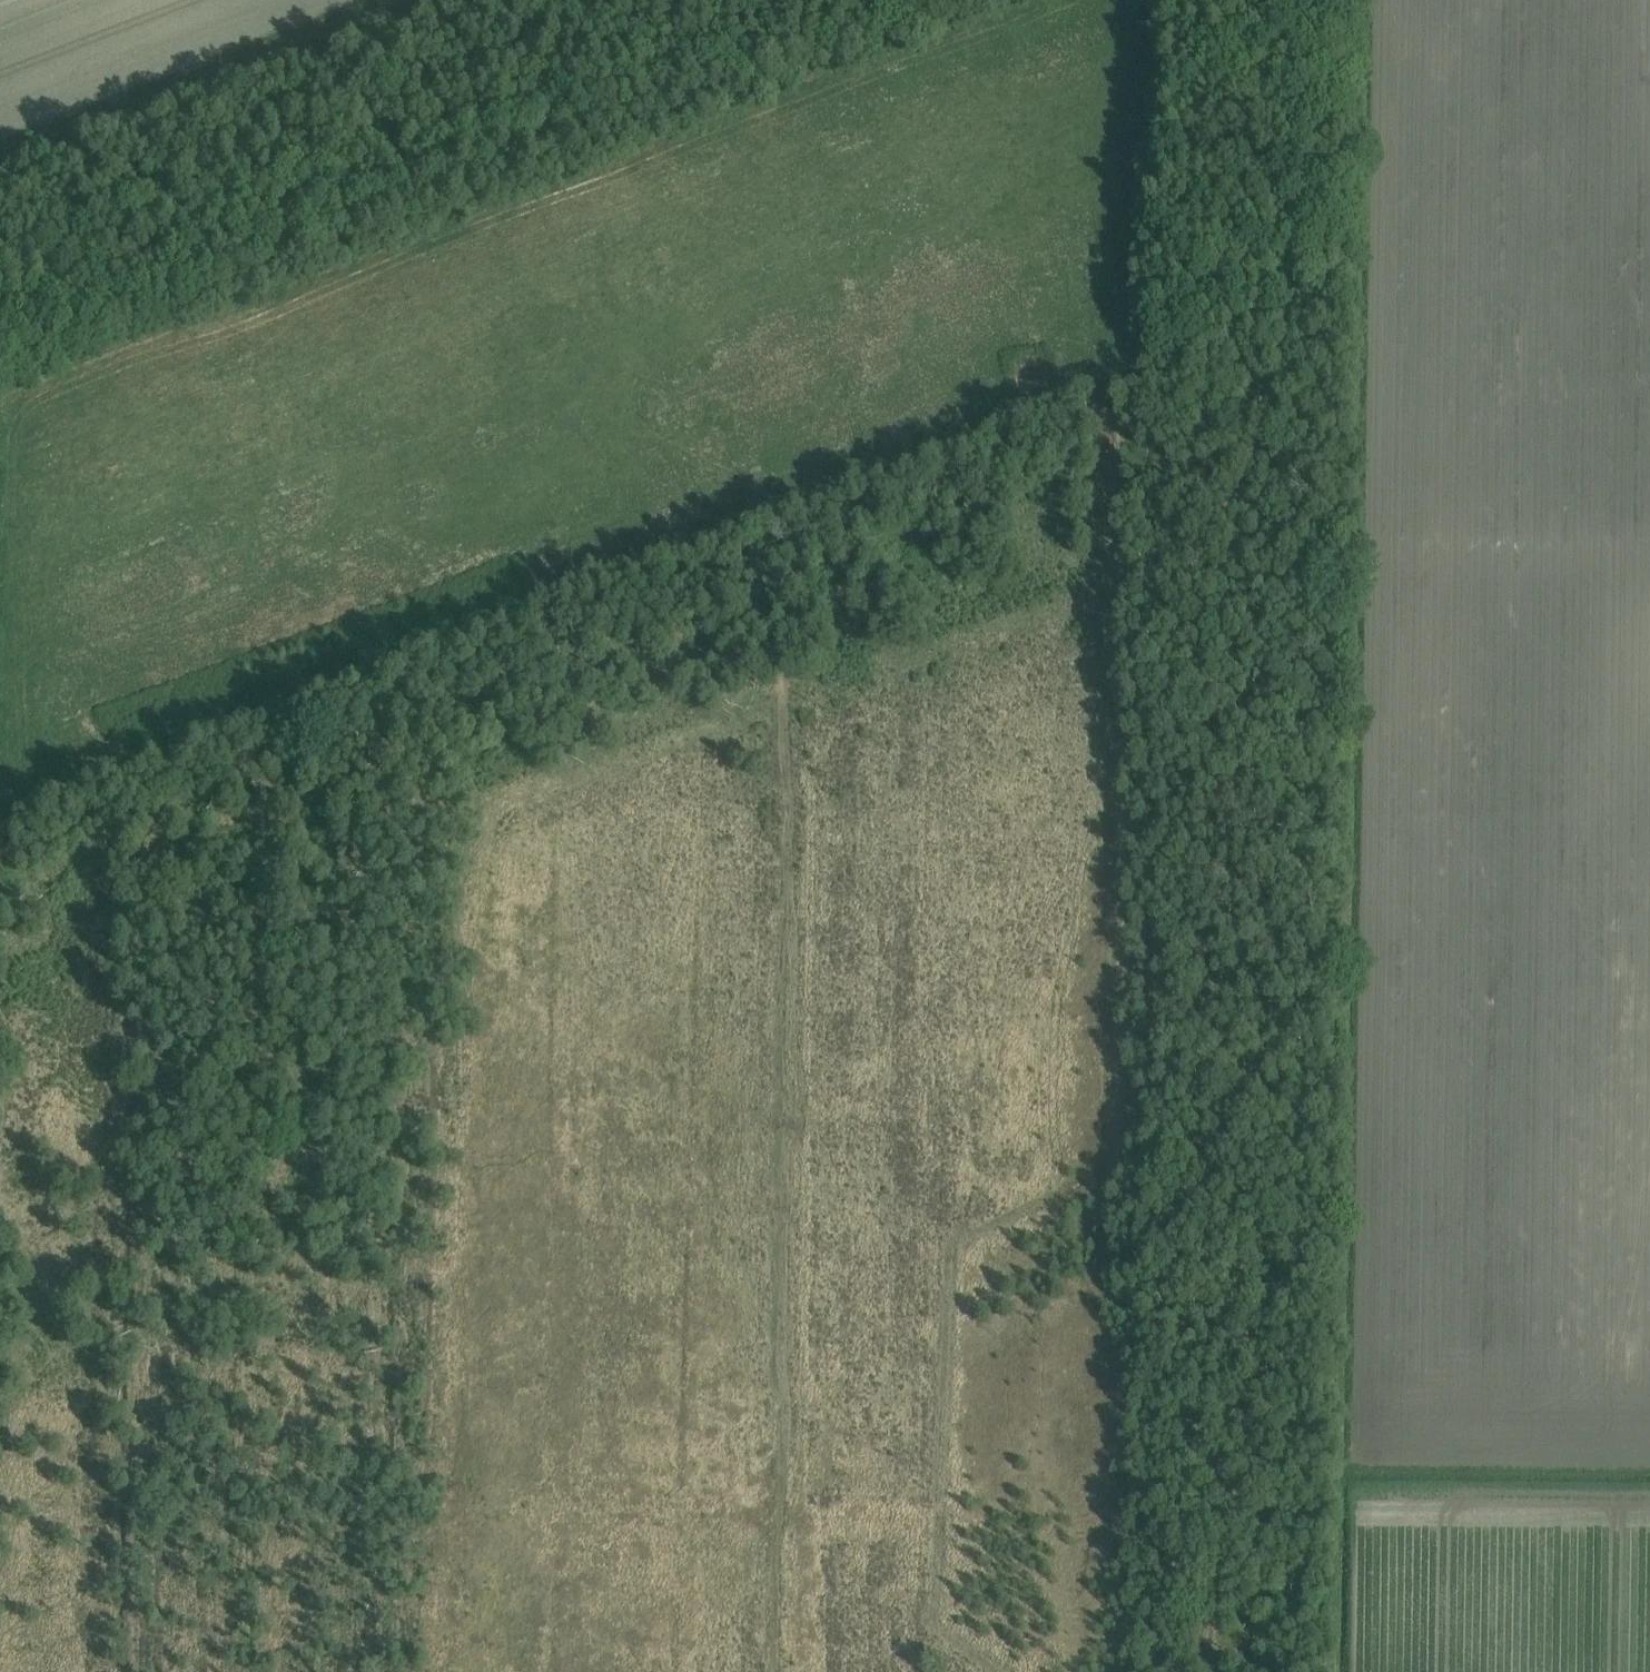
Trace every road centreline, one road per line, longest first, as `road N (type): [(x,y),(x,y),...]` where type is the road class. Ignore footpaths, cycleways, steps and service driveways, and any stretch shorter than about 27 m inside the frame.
road 1 (track): [(0,812),(763,515)]
road 2 (track): [(0,170),(450,0)]

